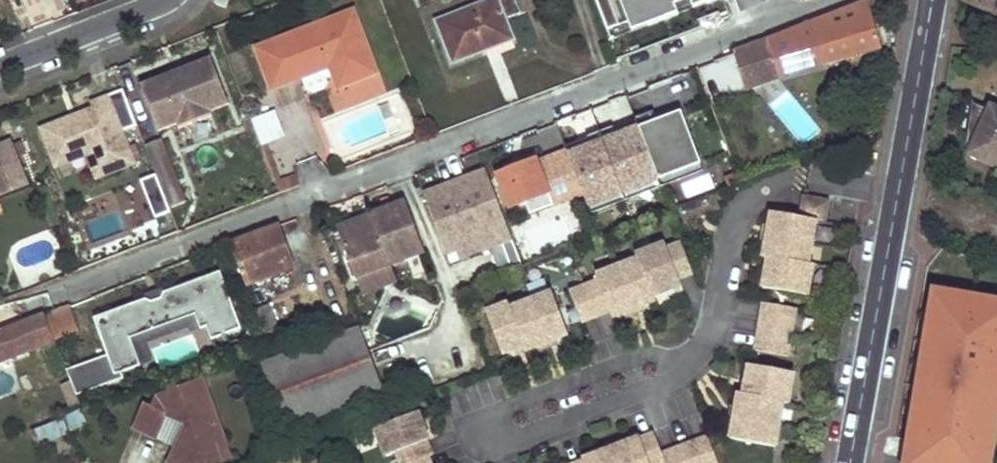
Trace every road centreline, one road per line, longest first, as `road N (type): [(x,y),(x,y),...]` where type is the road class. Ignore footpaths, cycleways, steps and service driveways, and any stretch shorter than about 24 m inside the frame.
road 1 (residential): [(0,317),(828,0)]
road 2 (secondary): [(850,462),(932,0)]
road 3 (residential): [(0,67),(168,0)]

